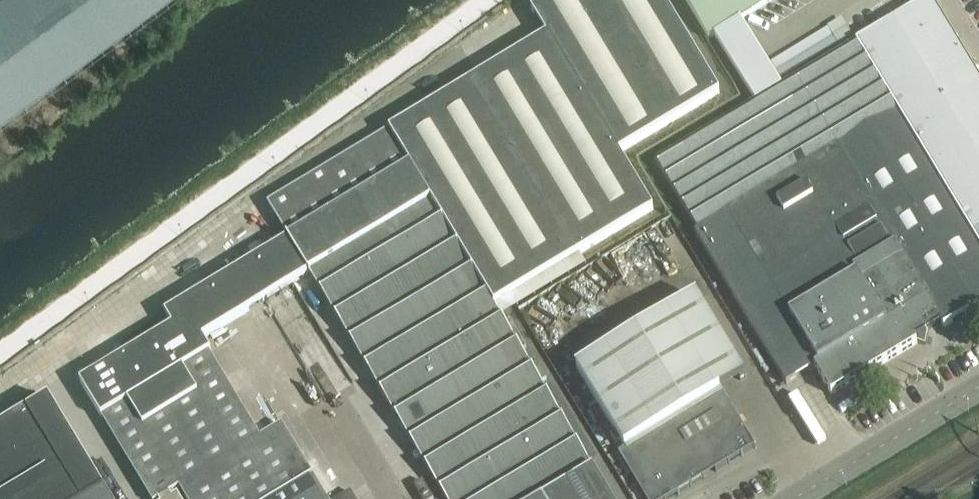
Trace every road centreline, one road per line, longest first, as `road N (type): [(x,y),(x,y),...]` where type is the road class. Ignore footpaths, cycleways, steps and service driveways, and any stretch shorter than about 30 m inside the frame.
road 1 (unclassified): [(978,389),(793,498)]

